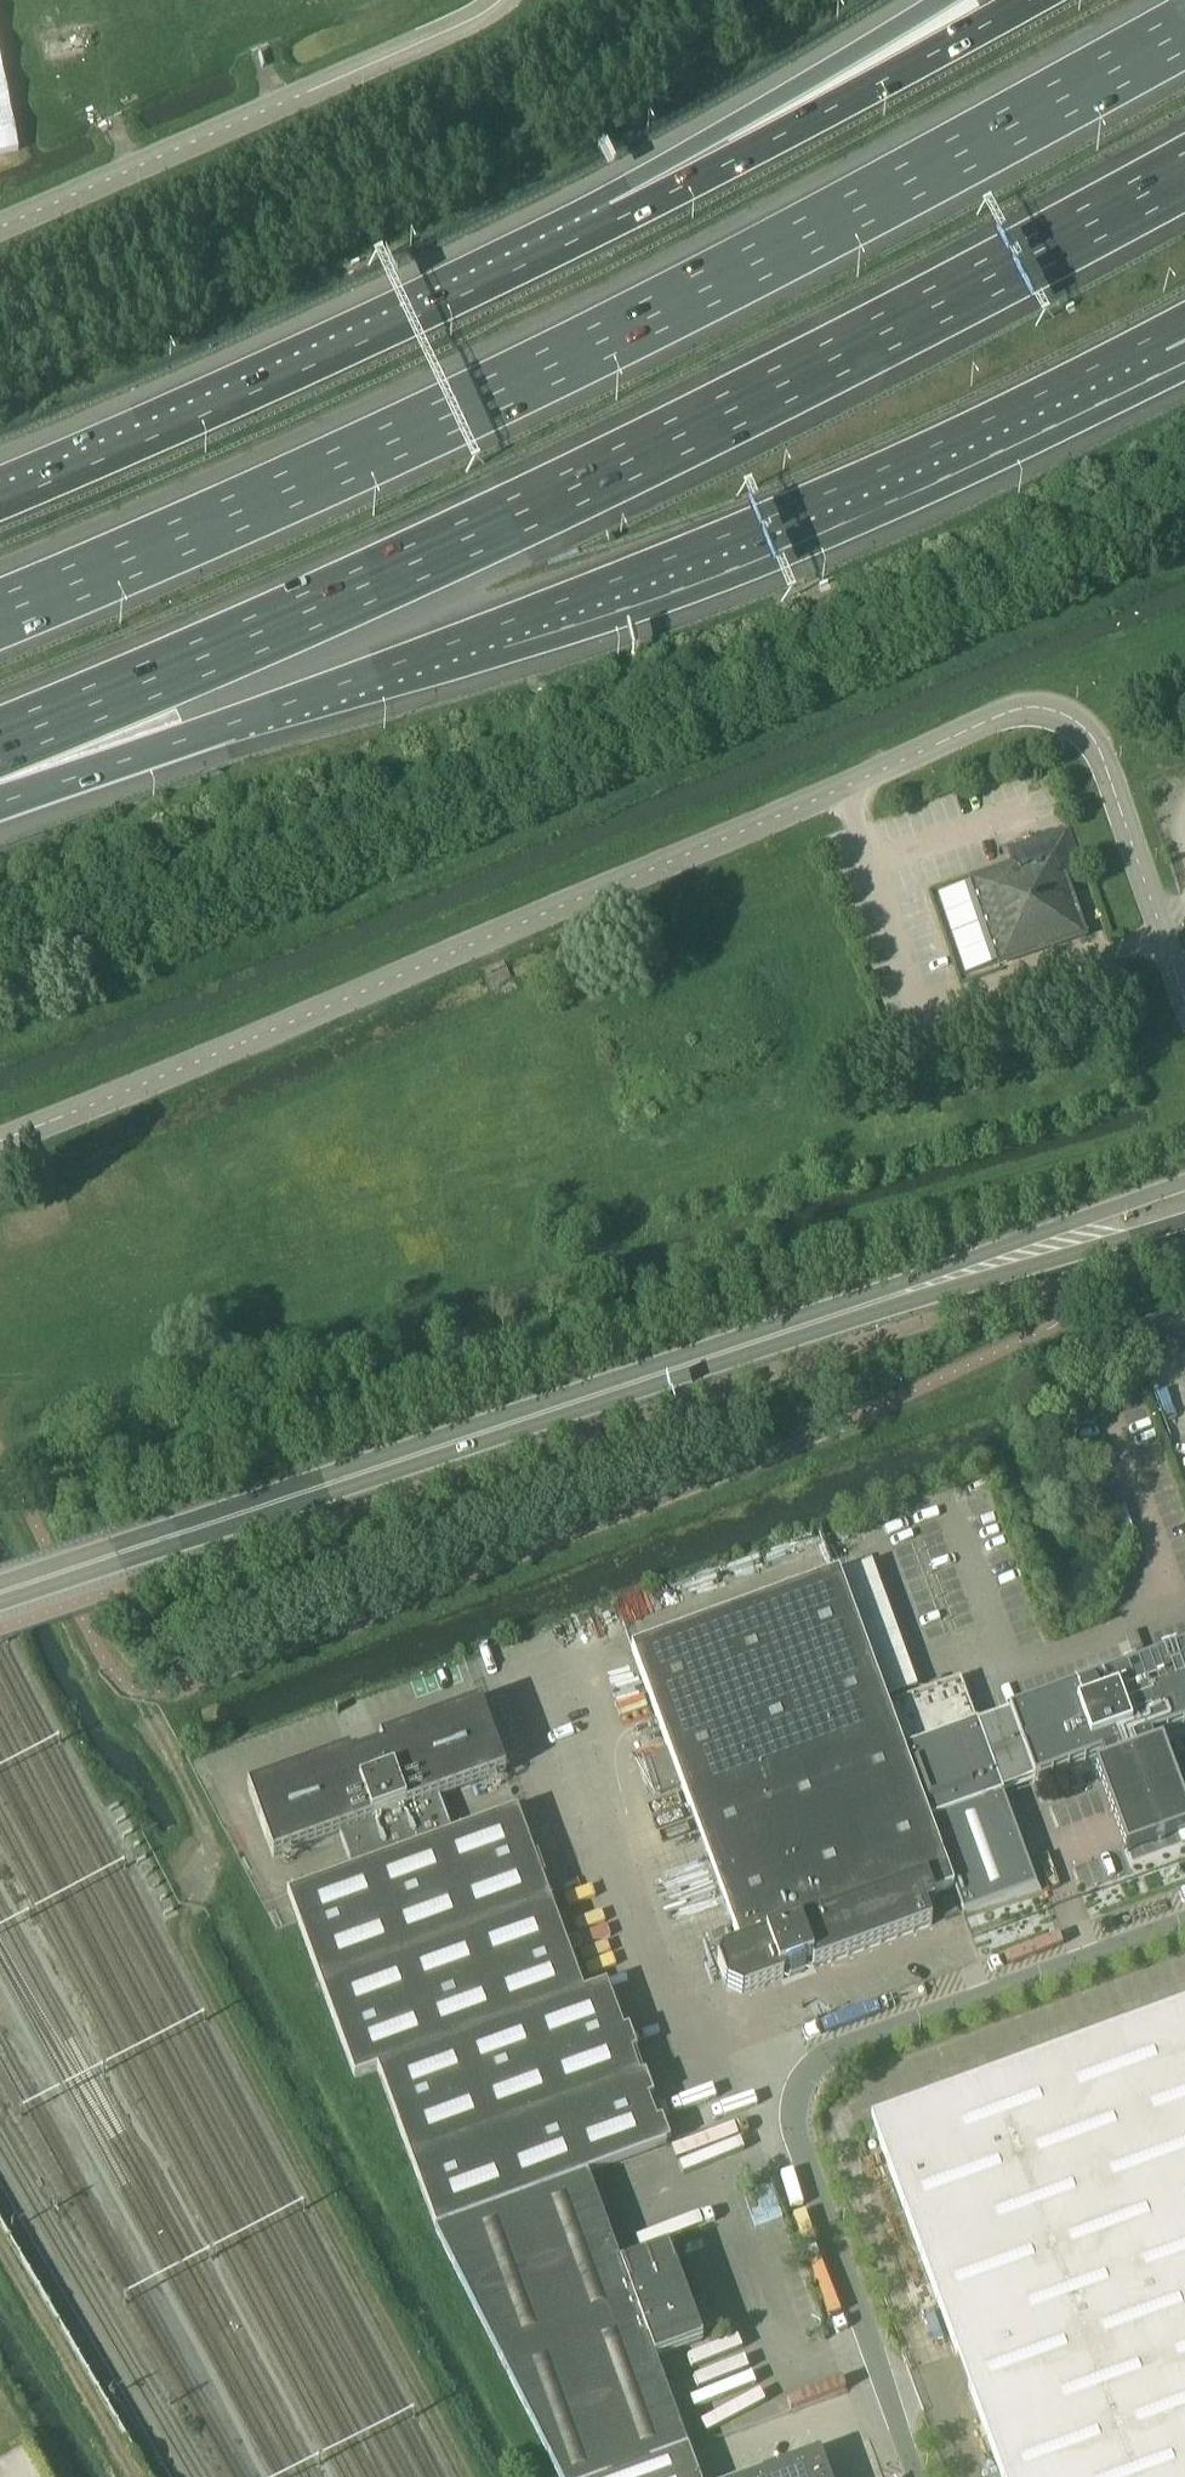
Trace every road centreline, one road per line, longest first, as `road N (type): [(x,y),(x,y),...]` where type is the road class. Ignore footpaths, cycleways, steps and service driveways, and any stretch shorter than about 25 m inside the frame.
road 1 (unclassified): [(0,1139),(1027,708),(1070,718),(1095,742),(1184,995)]
road 2 (motorway): [(1184,29),(698,294),(415,432),(0,614)]
road 3 (motorway): [(0,754),(710,424),(1184,173)]
road 4 (motorway): [(0,769),(245,715),(503,624),(777,511),(1155,336)]
road 5 (secondary): [(0,1589),(934,1282)]
road 6 (track): [(466,2476),(197,1970),(187,1914),(209,1847),(136,1686)]
road 7 (unclassified): [(1184,1920),(817,2057),(798,2089),(784,2132),(913,2476)]
road 8 (motorway): [(604,225),(356,349),(0,503)]
road 9 (unclassified): [(0,228),(496,0)]
road 10 (motorway): [(1030,0),(604,225)]
road 11 (motorway): [(944,0),(604,225)]
road 12 (secondary): [(1184,1181),(934,1282)]
road 13 (track): [(130,2476),(0,2249)]
road 14 (secondary): [(934,1282),(1184,1219)]

